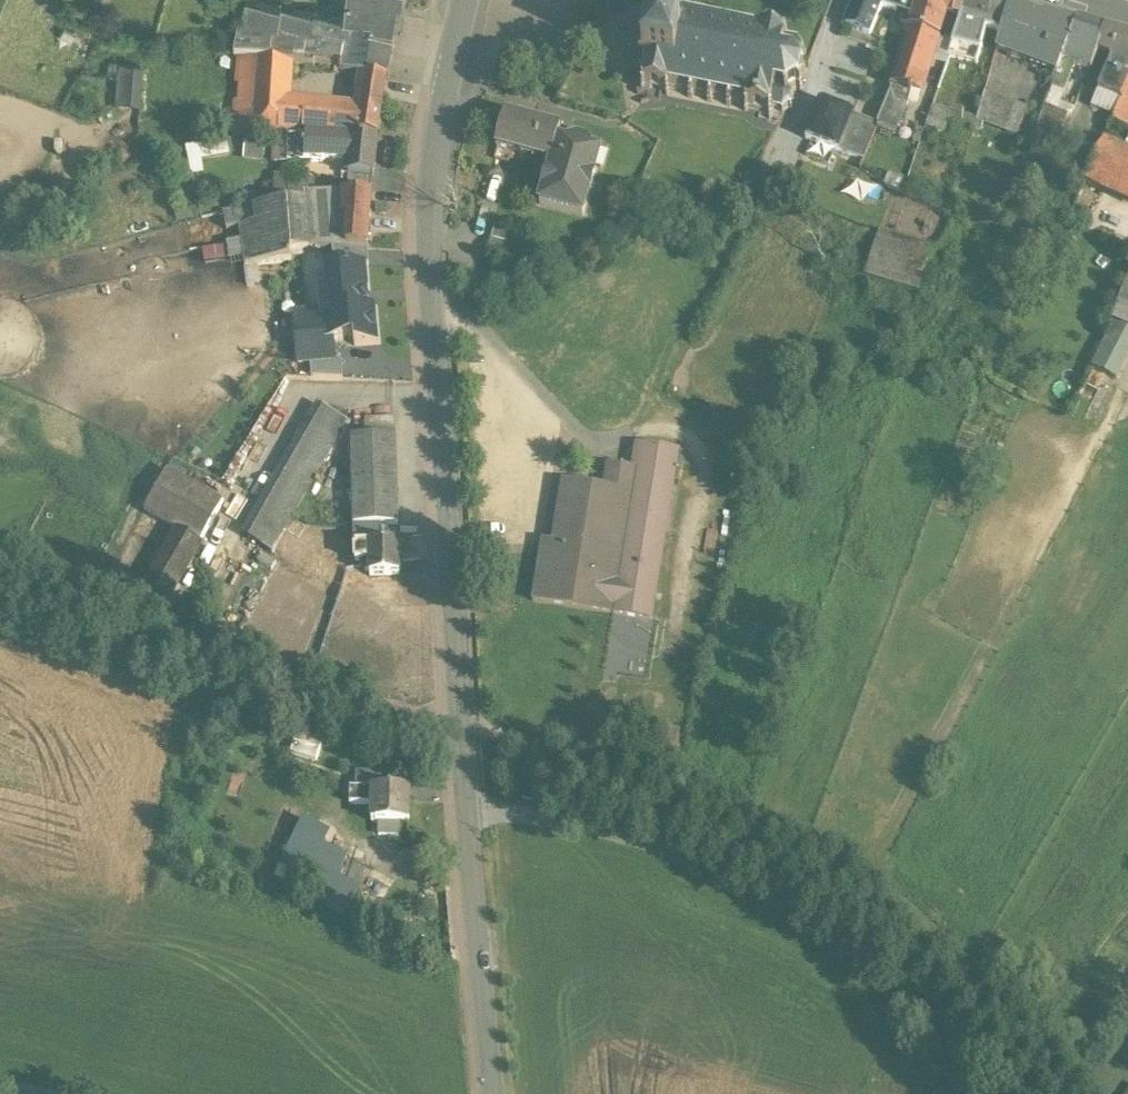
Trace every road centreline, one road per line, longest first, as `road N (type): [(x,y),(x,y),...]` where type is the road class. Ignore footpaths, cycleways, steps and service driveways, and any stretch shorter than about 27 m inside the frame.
road 1 (track): [(0,563),(246,664),(739,817),(916,920),(971,971),(1071,1093)]
road 2 (tertiary): [(463,726),(433,282),(442,146),(472,0)]
road 3 (tertiary): [(497,1093),(467,784)]
road 4 (track): [(768,194),(644,430)]

